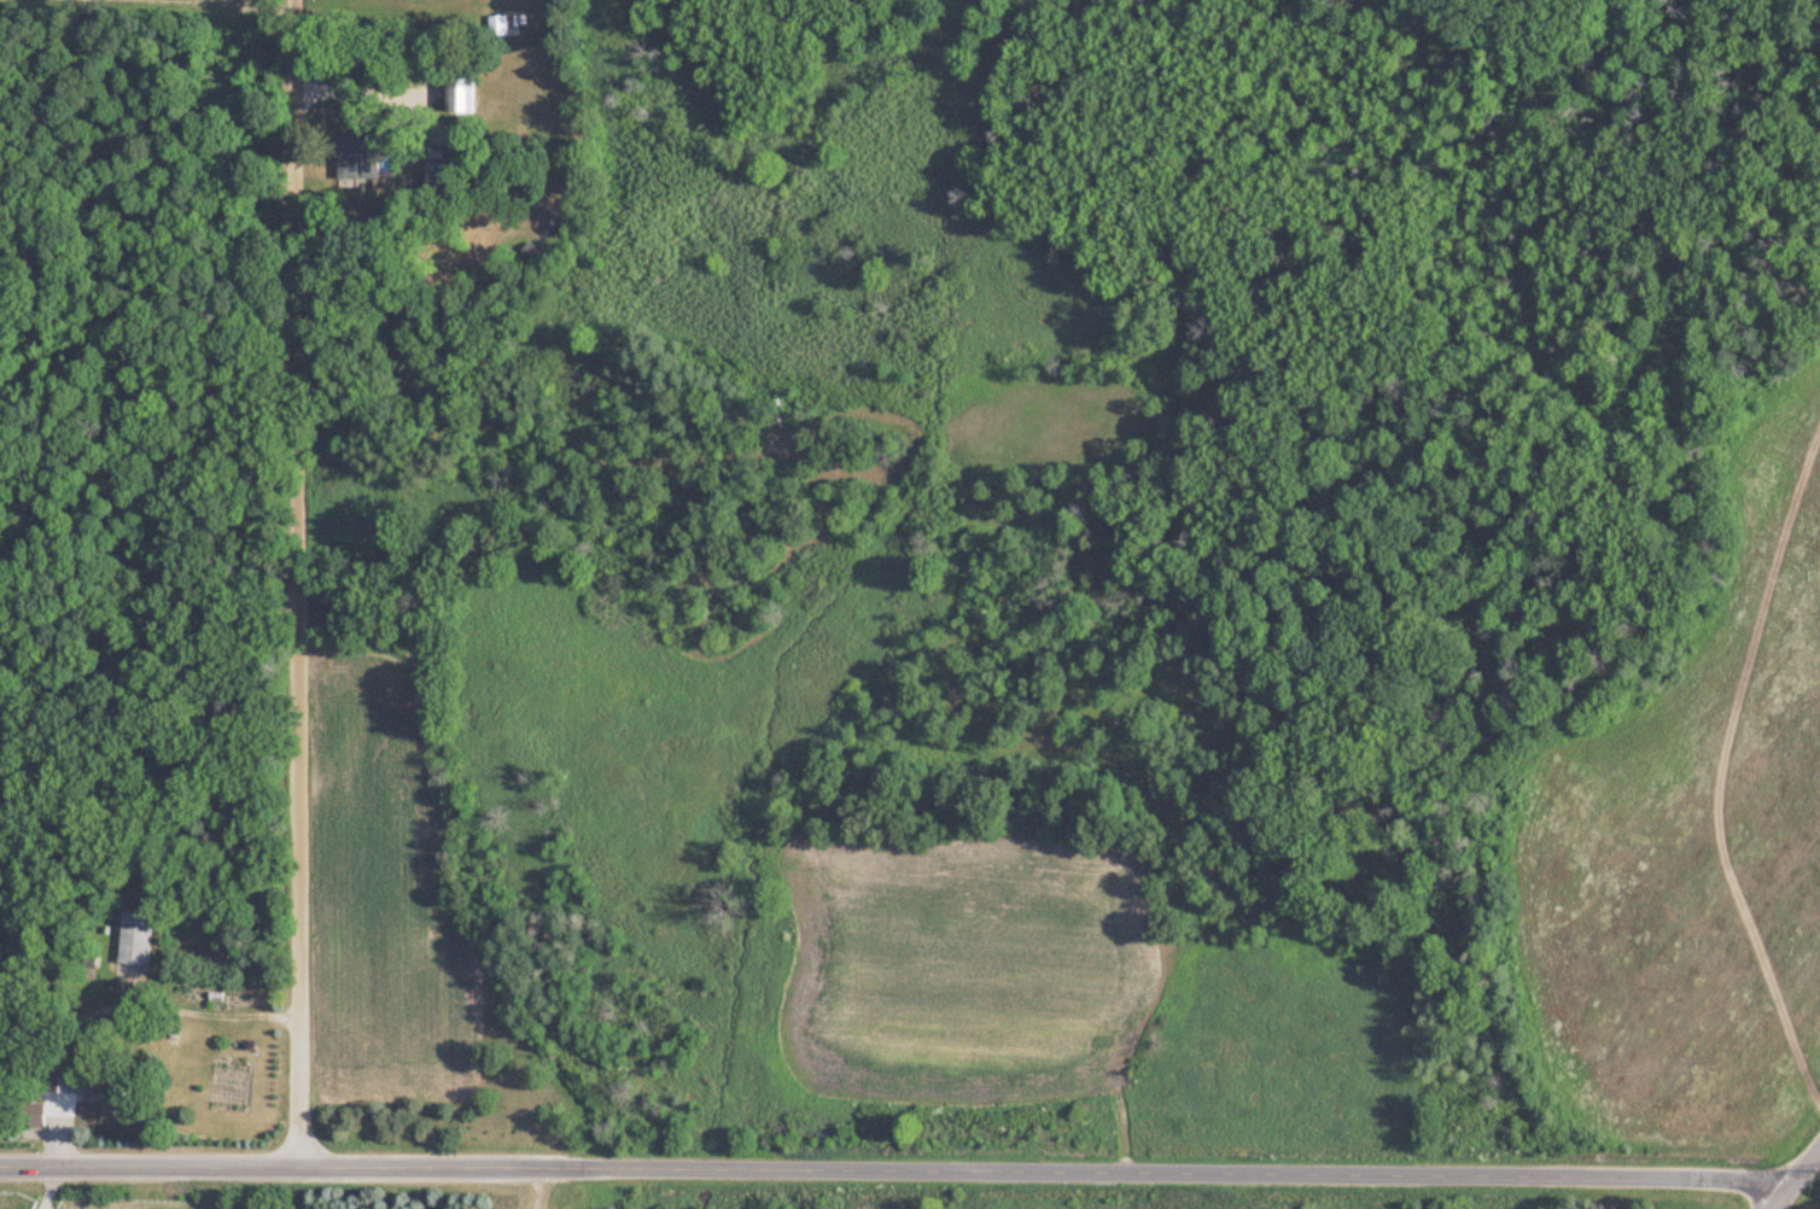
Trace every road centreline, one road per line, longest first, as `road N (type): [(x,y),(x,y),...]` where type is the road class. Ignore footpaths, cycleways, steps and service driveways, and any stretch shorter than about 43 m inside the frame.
road 1 (residential): [(1783,1186),(1731,1176),(0,1163)]
road 2 (residential): [(299,1164),(290,0)]

